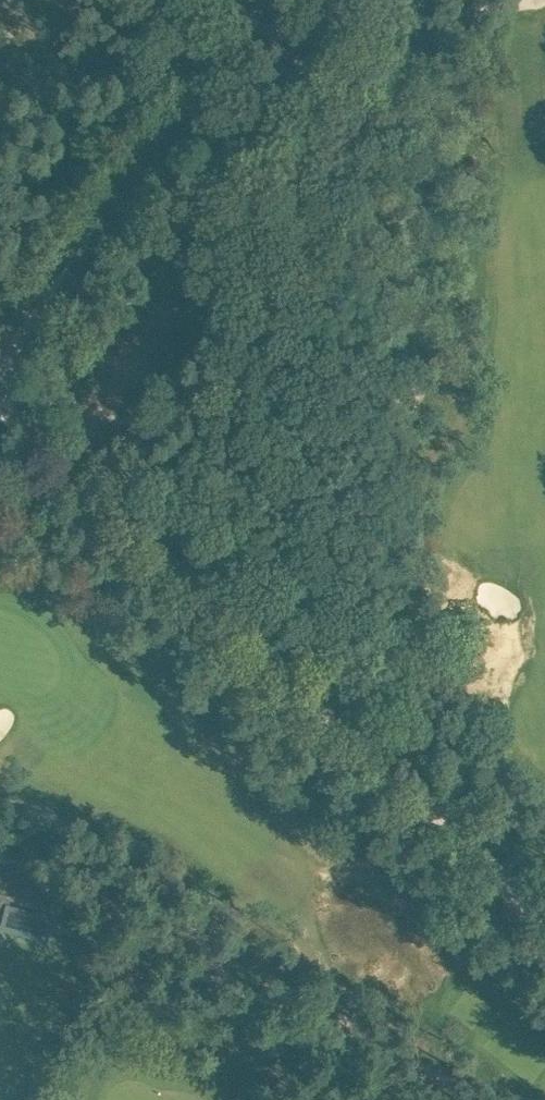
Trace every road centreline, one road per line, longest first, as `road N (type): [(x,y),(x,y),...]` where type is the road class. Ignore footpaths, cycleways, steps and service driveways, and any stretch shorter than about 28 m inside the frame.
road 1 (track): [(544,935),(0,411)]
road 2 (secondary): [(0,367),(270,0)]

